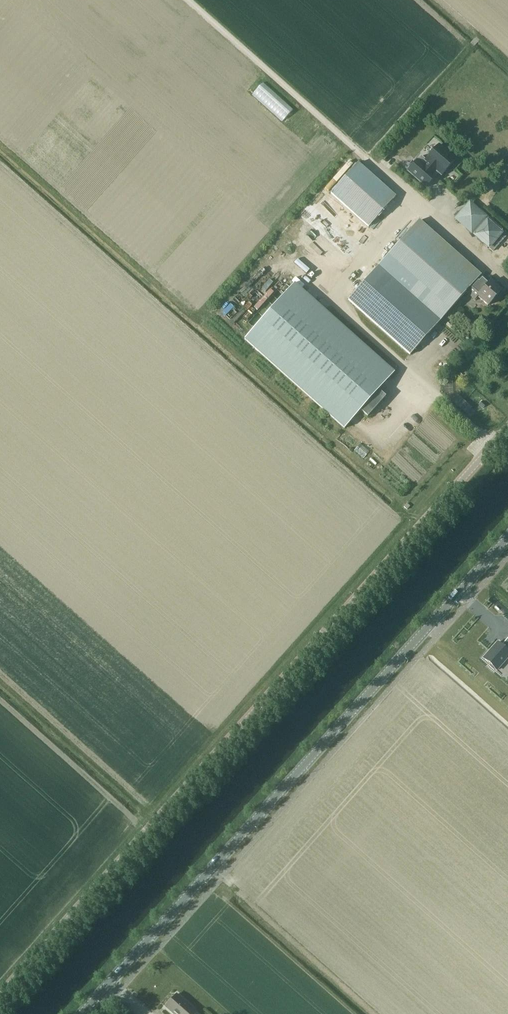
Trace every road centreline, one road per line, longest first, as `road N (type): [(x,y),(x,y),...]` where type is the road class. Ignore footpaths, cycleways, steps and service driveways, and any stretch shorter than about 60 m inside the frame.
road 1 (unclassified): [(0,995),(507,429)]
road 2 (tertiary): [(81,1013),(507,536)]
road 3 (track): [(424,385),(328,297),(413,200)]
road 4 (track): [(368,158),(190,0)]
road 5 (track): [(507,280),(413,200)]

